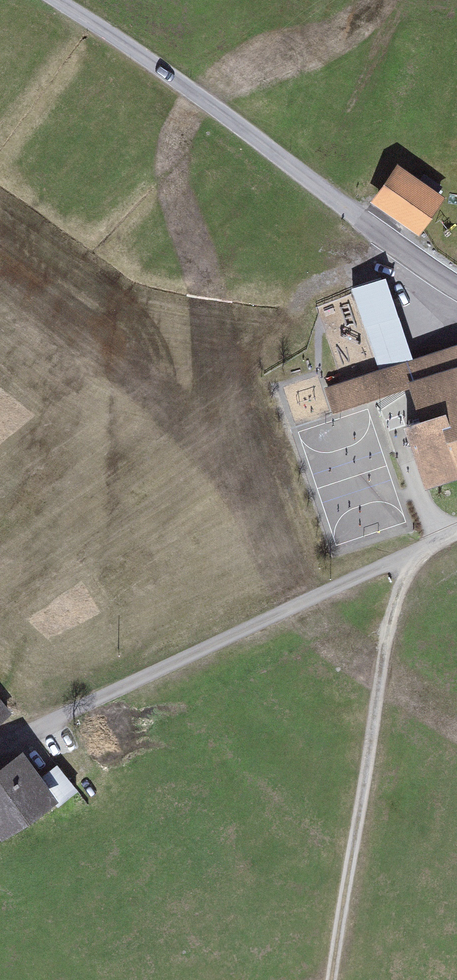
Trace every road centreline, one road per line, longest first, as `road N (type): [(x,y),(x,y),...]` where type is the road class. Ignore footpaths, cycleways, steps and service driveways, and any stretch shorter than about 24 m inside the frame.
road 1 (residential): [(456,532),(0,745)]
road 2 (track): [(401,558),(334,979)]
road 3 (residential): [(133,50),(456,290)]

